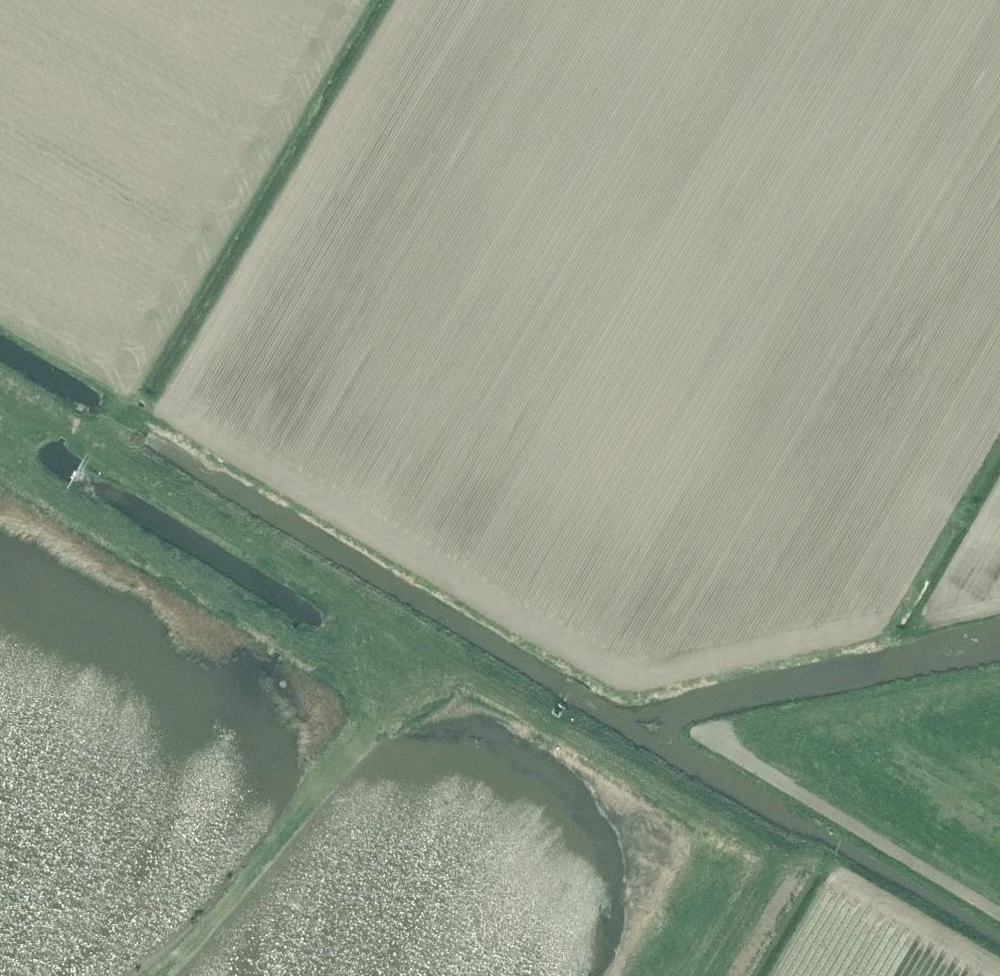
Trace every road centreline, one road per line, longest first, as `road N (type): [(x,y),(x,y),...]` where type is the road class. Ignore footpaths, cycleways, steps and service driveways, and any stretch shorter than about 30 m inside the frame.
road 1 (track): [(0,461),(305,648),(339,656),(374,621),(806,866),(741,975)]

